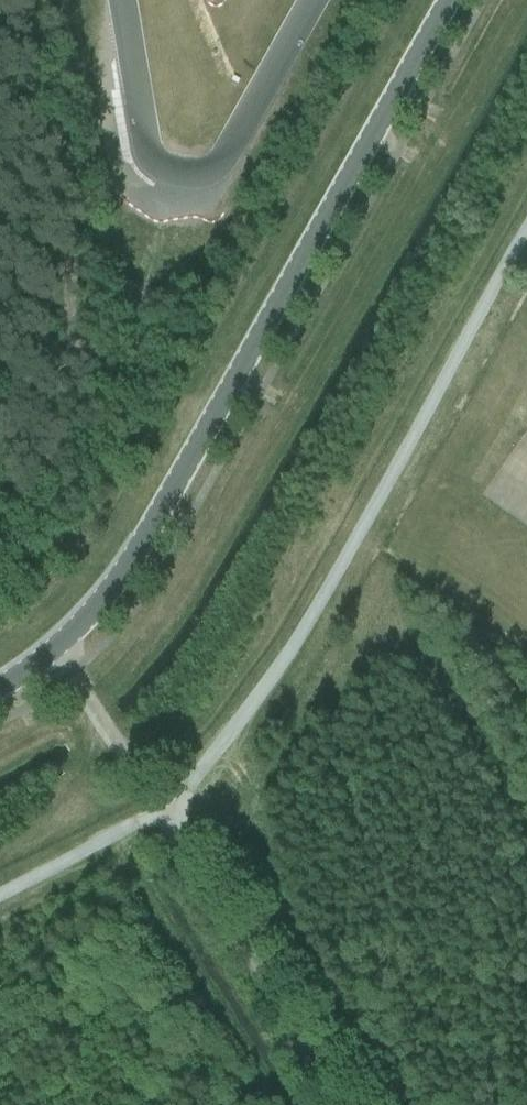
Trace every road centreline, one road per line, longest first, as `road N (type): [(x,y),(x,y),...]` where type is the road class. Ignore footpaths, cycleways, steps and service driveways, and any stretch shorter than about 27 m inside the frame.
road 1 (track): [(518,0),(196,566),(110,674),(44,730),(0,751)]
road 2 (tertiary): [(0,686),(53,653),(111,590),(451,0)]

